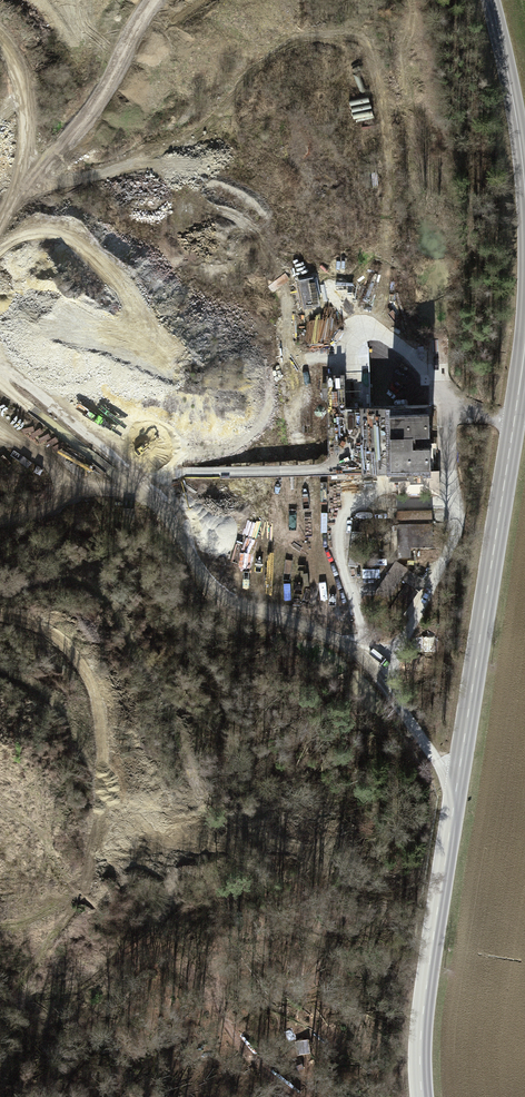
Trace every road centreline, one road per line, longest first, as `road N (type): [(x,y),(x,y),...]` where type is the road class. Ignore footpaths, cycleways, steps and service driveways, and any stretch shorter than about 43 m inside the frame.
road 1 (secondary): [(422,1096),(419,1037),(524,341)]
road 2 (track): [(302,624),(308,591),(298,336),(250,218),(196,166),(88,176),(18,200),(0,253)]
road 3 (track): [(456,786),(358,649),(212,587),(169,512),(145,495),(91,496),(0,518)]
road 4 (track): [(377,323),(387,198),(373,33),(301,33),(246,60),(196,166)]
road 5 (track): [(513,426),(450,405),(377,323),(341,346),(337,510),(342,571),(363,620),(358,649)]
road 6 (track): [(0,620),(36,627),(66,645),(100,722),(99,814),(71,898)]
road 7 (track): [(337,510),(457,496),(450,405)]
road 8 (secondary): [(524,201),(491,0)]
road 9 (track): [(0,59),(12,71),(39,154),(18,200)]

